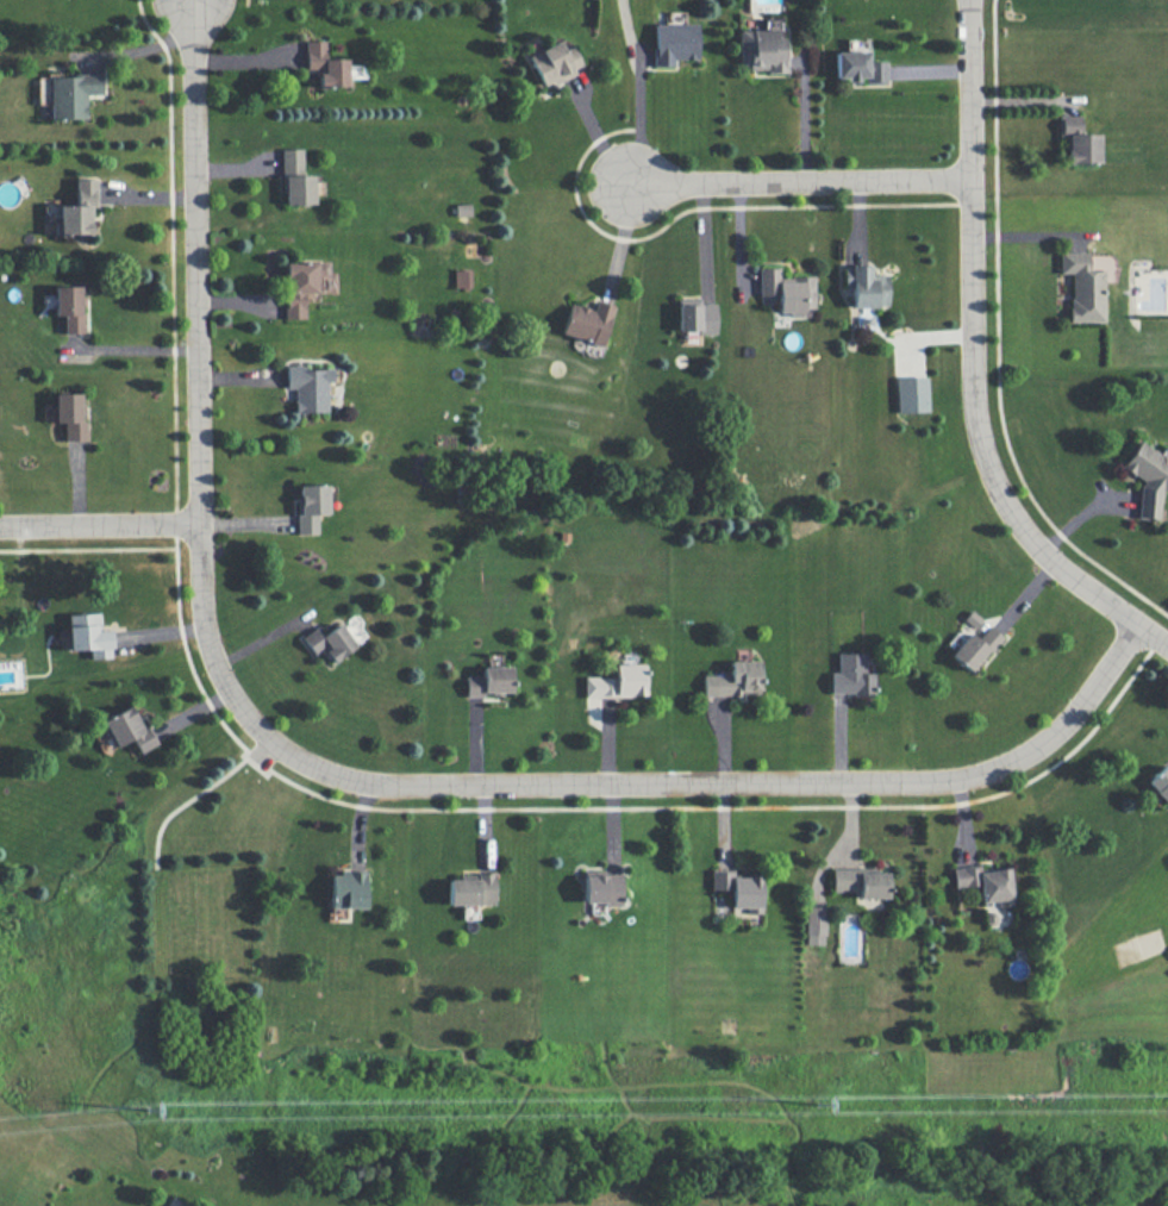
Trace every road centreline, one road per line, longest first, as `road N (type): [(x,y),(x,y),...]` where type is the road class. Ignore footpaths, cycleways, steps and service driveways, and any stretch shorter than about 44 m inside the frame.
road 1 (residential): [(194,0),(202,639),(235,706),(281,749),(366,782),(961,777),(1036,745),(1138,625)]
road 2 (residential): [(974,0),(968,392),(989,480),(1037,544),(1167,646)]
road 3 (residential): [(972,173),(625,179)]
road 4 (residential): [(200,520),(0,523)]

